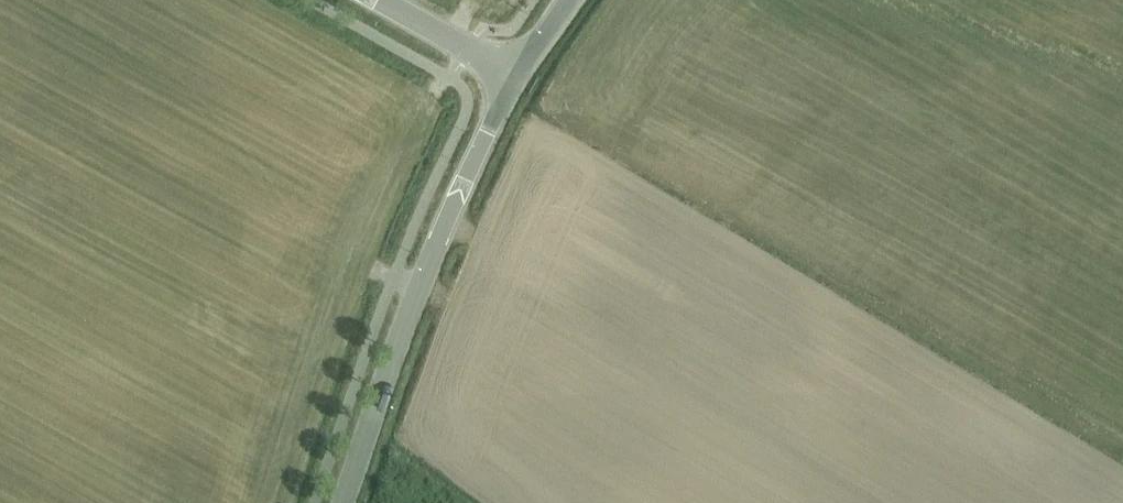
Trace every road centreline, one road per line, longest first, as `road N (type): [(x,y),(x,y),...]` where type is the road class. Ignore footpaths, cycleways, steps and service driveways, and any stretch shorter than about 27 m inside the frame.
road 1 (residential): [(346,502),(419,288),(487,129)]
road 2 (unclassified): [(513,77),(380,0)]

